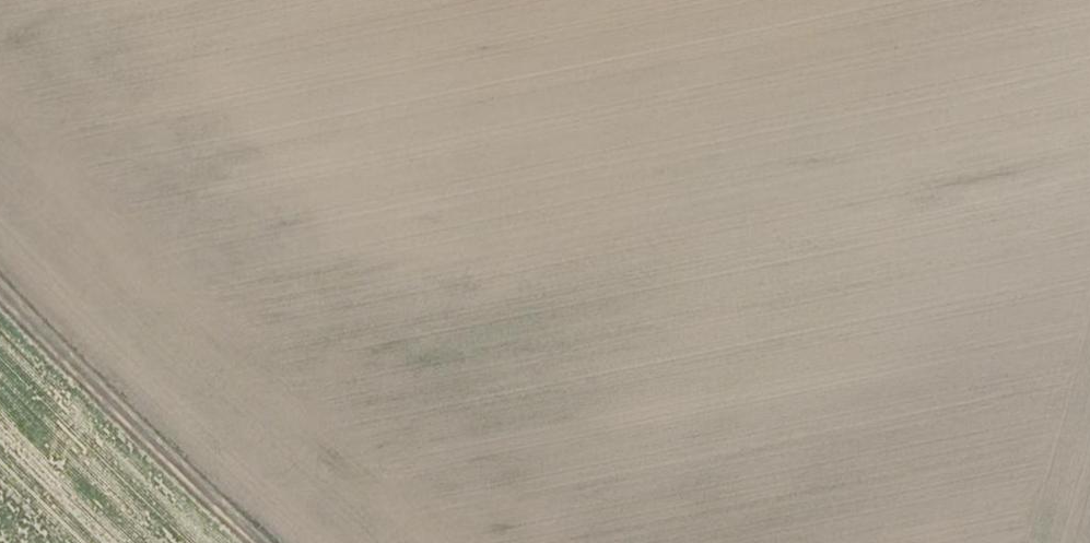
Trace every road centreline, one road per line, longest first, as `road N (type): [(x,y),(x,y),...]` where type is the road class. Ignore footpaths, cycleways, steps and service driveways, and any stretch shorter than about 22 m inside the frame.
road 1 (track): [(0,280),(265,542)]

